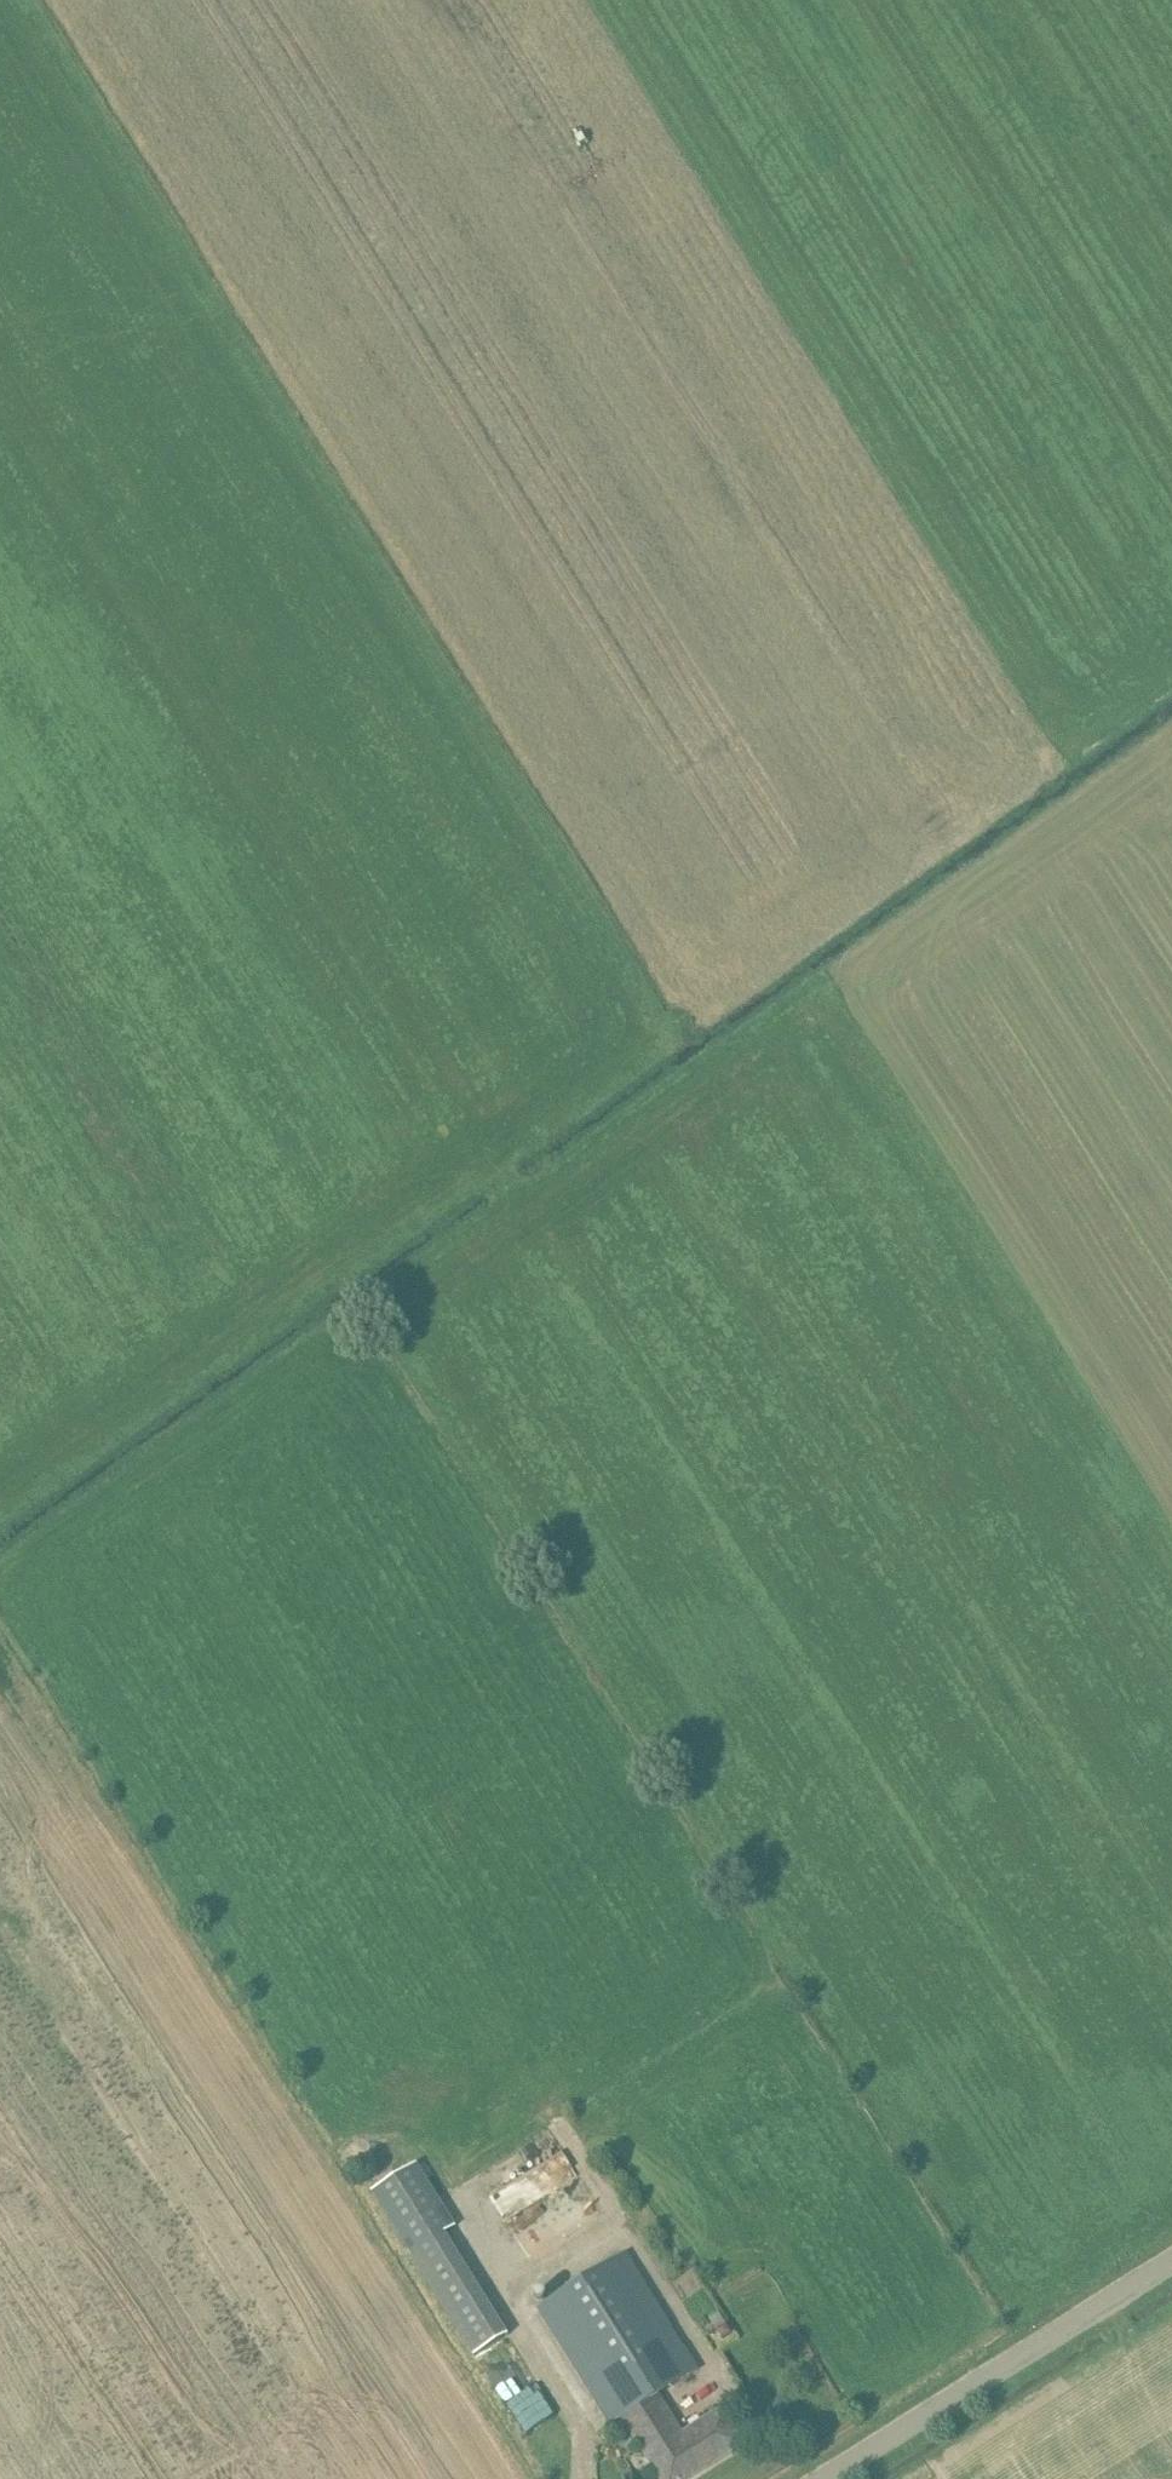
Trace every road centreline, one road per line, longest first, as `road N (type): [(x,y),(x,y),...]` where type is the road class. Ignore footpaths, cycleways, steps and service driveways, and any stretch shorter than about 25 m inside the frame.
road 1 (unclassified): [(812,2478),(1171,2255)]

